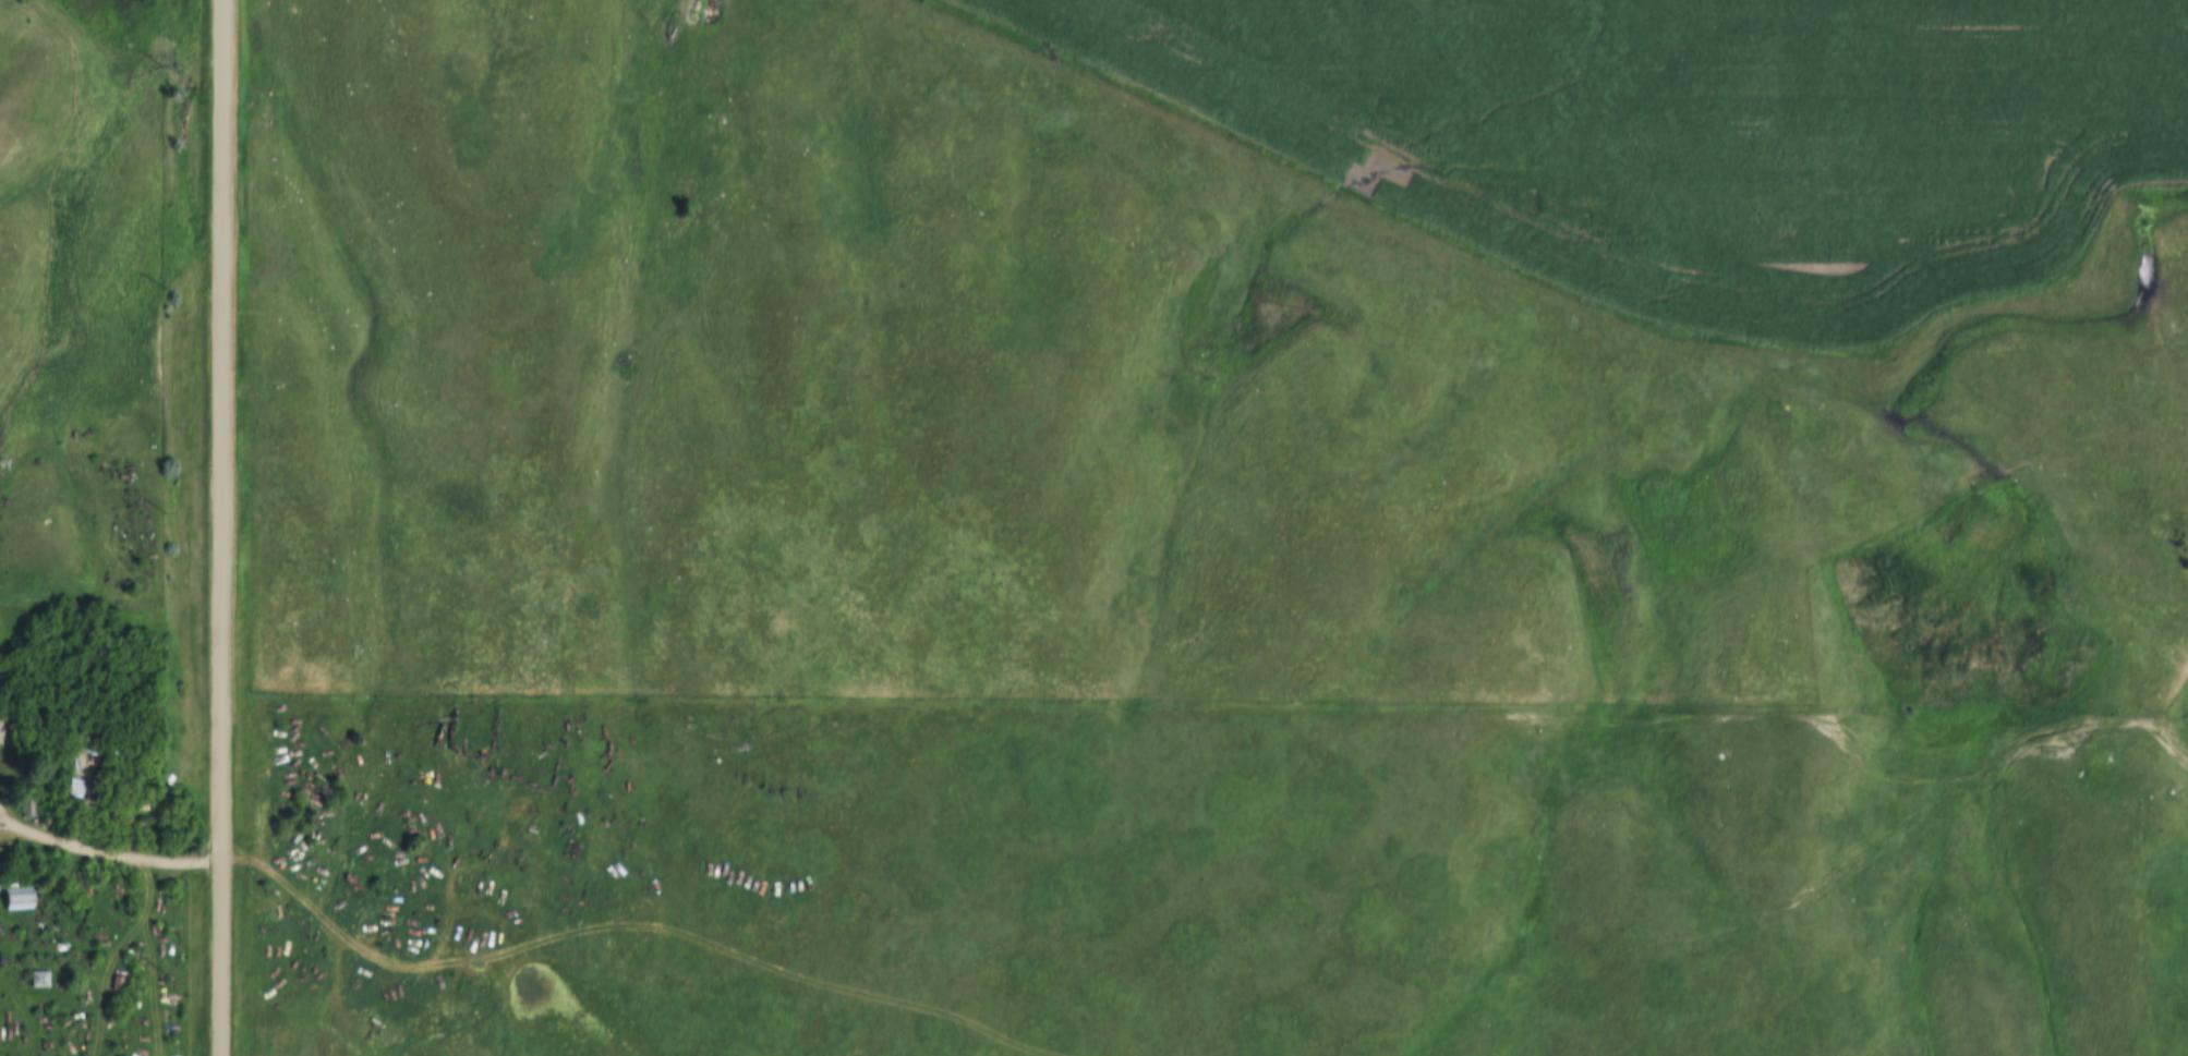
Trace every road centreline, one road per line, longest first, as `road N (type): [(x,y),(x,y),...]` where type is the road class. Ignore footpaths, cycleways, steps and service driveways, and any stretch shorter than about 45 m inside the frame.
road 1 (residential): [(219,1055),(223,0)]

